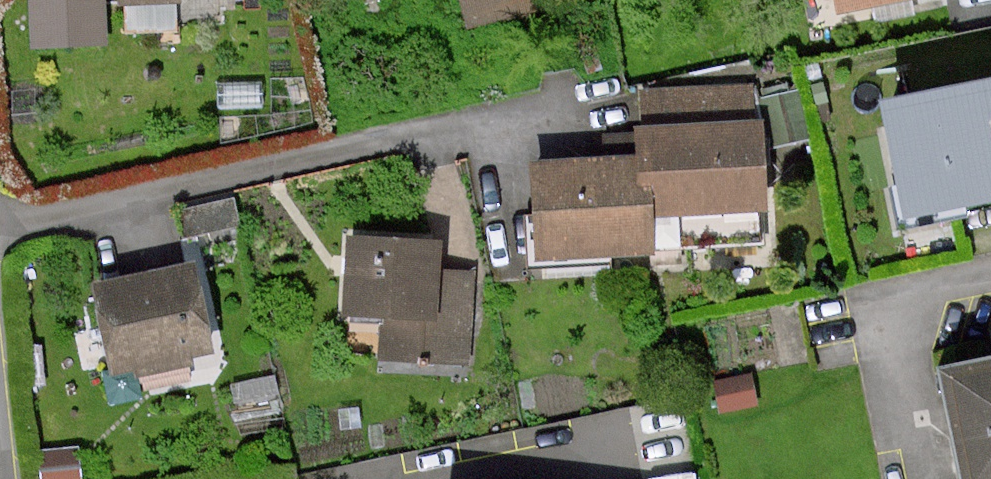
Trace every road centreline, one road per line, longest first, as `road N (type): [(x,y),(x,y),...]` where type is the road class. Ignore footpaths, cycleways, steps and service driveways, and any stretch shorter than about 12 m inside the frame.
road 1 (residential): [(0,228),(600,108)]

